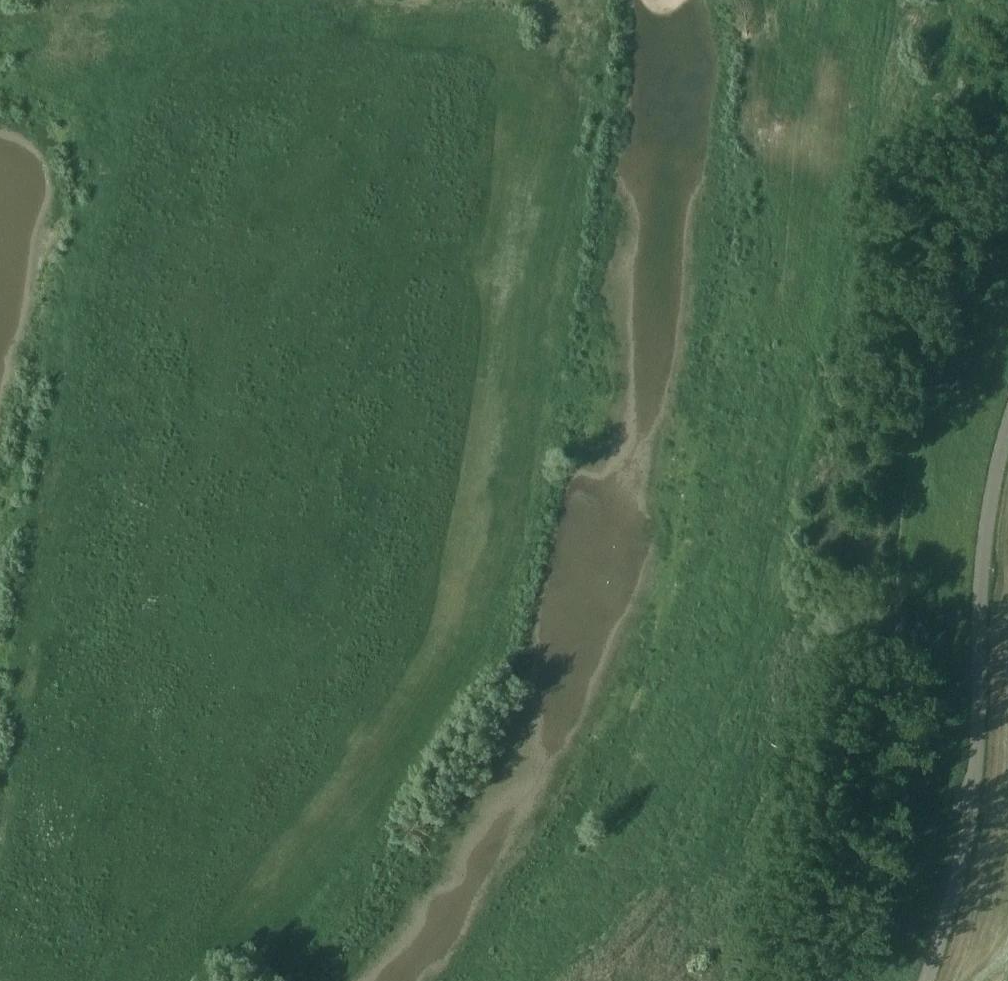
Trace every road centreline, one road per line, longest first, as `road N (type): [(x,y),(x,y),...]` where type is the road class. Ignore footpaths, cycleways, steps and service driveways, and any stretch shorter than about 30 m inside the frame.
road 1 (unclassified): [(926,980),(973,801),(982,567),(1007,426)]

